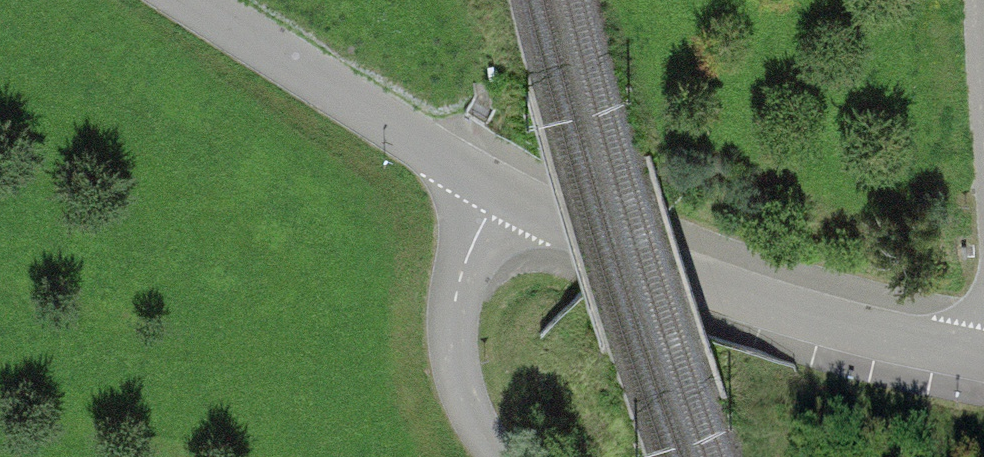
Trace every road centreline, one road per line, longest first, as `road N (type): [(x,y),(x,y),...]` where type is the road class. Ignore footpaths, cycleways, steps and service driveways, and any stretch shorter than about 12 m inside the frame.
road 1 (residential): [(499,192),(725,290),(982,354)]
road 2 (residential): [(189,0),(499,192)]
road 3 (residential): [(499,192),(463,266),(452,330),(464,394),(498,456)]

